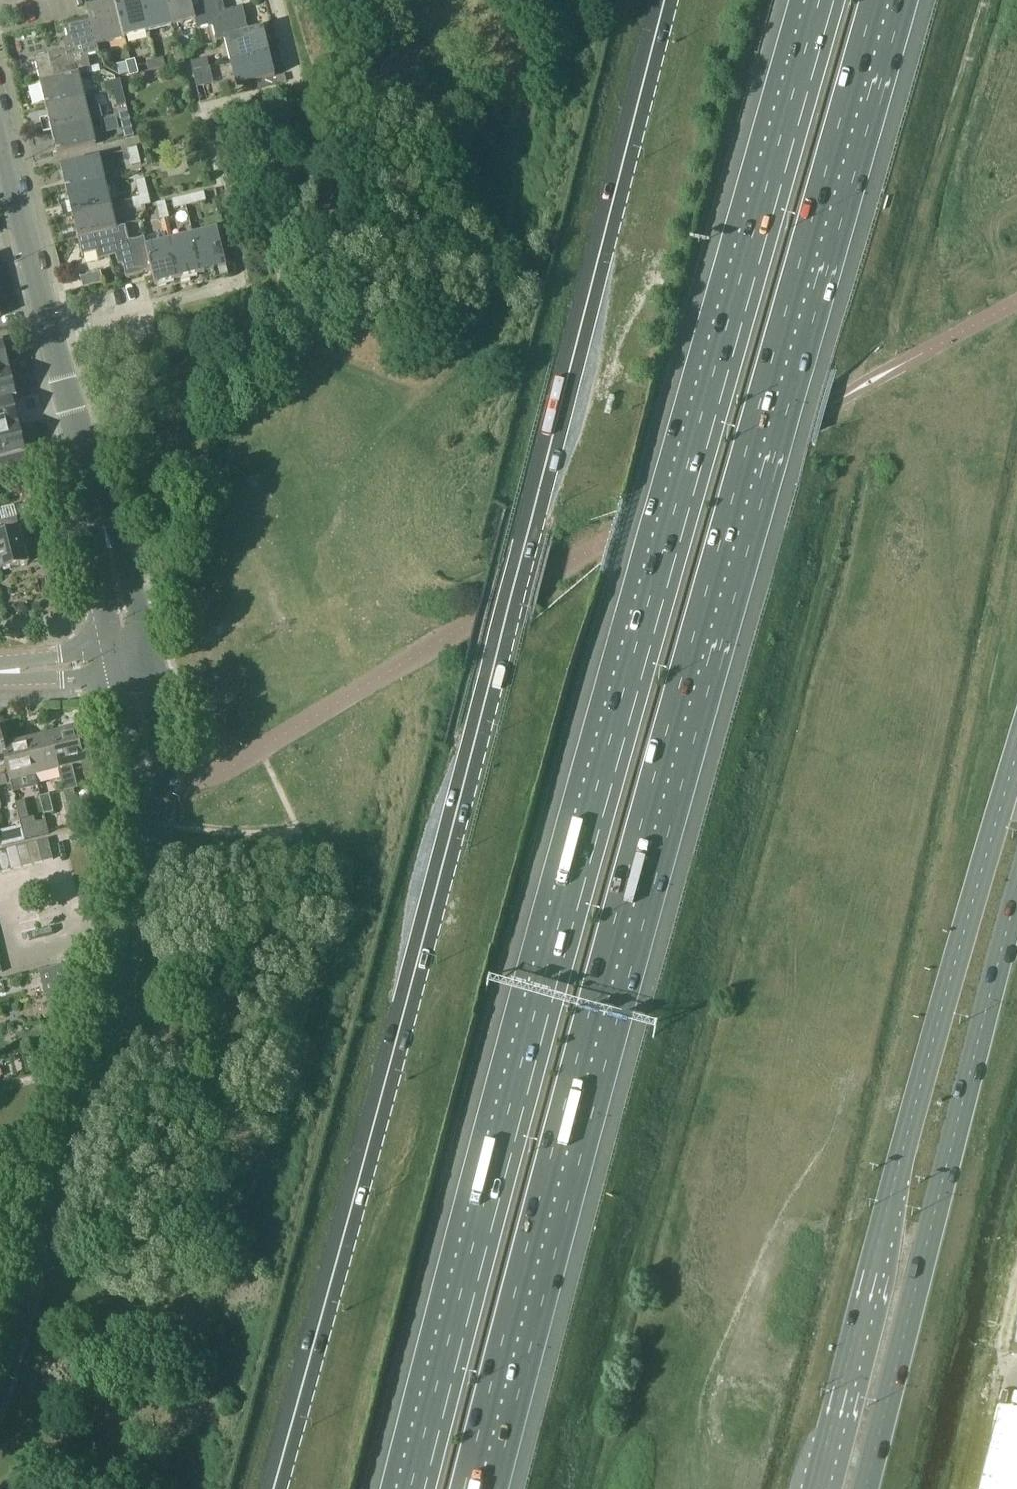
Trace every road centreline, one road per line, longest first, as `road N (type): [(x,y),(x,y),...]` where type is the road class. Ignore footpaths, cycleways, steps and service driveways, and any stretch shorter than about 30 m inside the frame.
road 1 (motorway): [(821,0),(484,1196),(411,1488)]
road 2 (motorway): [(484,1488),(551,1218),(889,0)]
road 3 (primary): [(274,1488),(664,0)]
road 4 (secondary): [(1016,750),(816,1488)]
road 5 (tertiary): [(0,1389),(132,937),(152,852),(152,780)]
road 6 (secondary): [(865,1488),(1016,893)]
road 7 (tertiary): [(52,333),(0,122)]
road 8 (tertiary): [(150,654),(122,546),(91,487)]
road 9 (tertiary): [(91,487),(94,553),(115,647)]
road 10 (tertiary): [(91,487),(52,333)]
road 11 (tertiary): [(152,780),(164,766),(150,654)]

